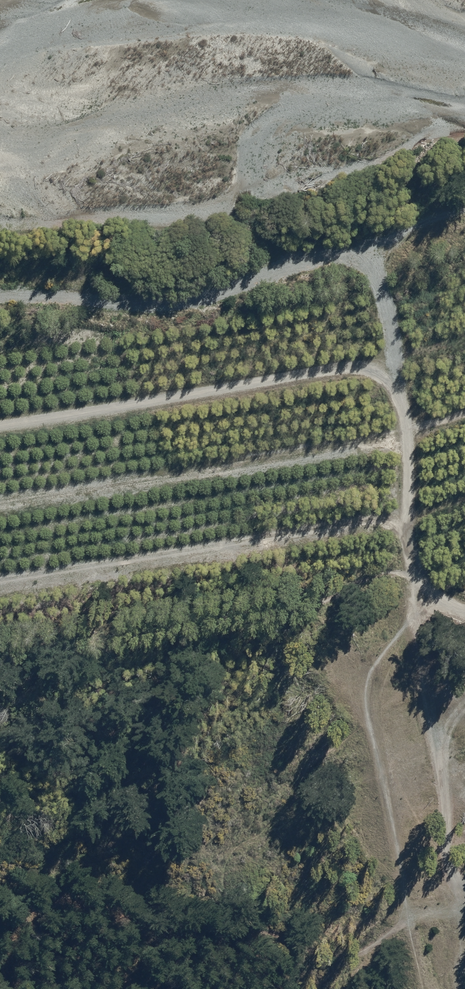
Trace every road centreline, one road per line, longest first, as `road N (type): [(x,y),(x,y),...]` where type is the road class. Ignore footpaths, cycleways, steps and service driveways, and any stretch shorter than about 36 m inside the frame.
road 1 (track): [(0,729),(36,708),(62,662),(95,643),(295,605),(385,569),(464,587)]
road 2 (track): [(0,912),(36,894),(264,927),(340,955),(396,922),(464,909)]
road 3 (track): [(0,499),(406,425),(464,405)]
road 4 (track): [(463,988),(461,909),(411,621),(414,588)]
road 5 (track): [(397,373),(0,435)]
road 6 (track): [(0,296),(114,312),(188,304),(308,256),(352,250)]
road 7 (track): [(464,604),(414,588),(397,373)]
road 8 (track): [(397,373),(370,262),(352,250)]
road 9 (track): [(352,250),(464,205)]

